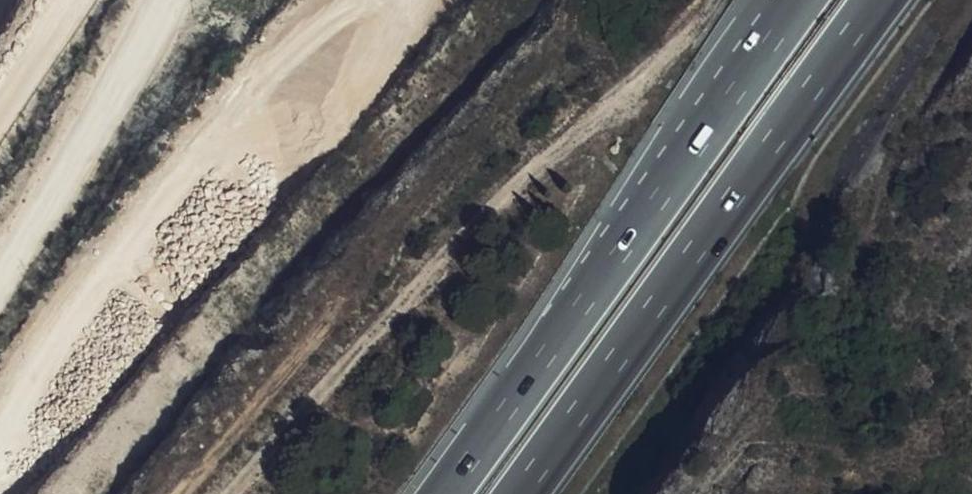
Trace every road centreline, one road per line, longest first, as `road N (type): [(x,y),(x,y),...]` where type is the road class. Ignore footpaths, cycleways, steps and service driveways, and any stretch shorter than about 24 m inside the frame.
road 1 (motorway): [(521,493),(879,0)]
road 2 (motorway): [(802,0),(445,493)]

